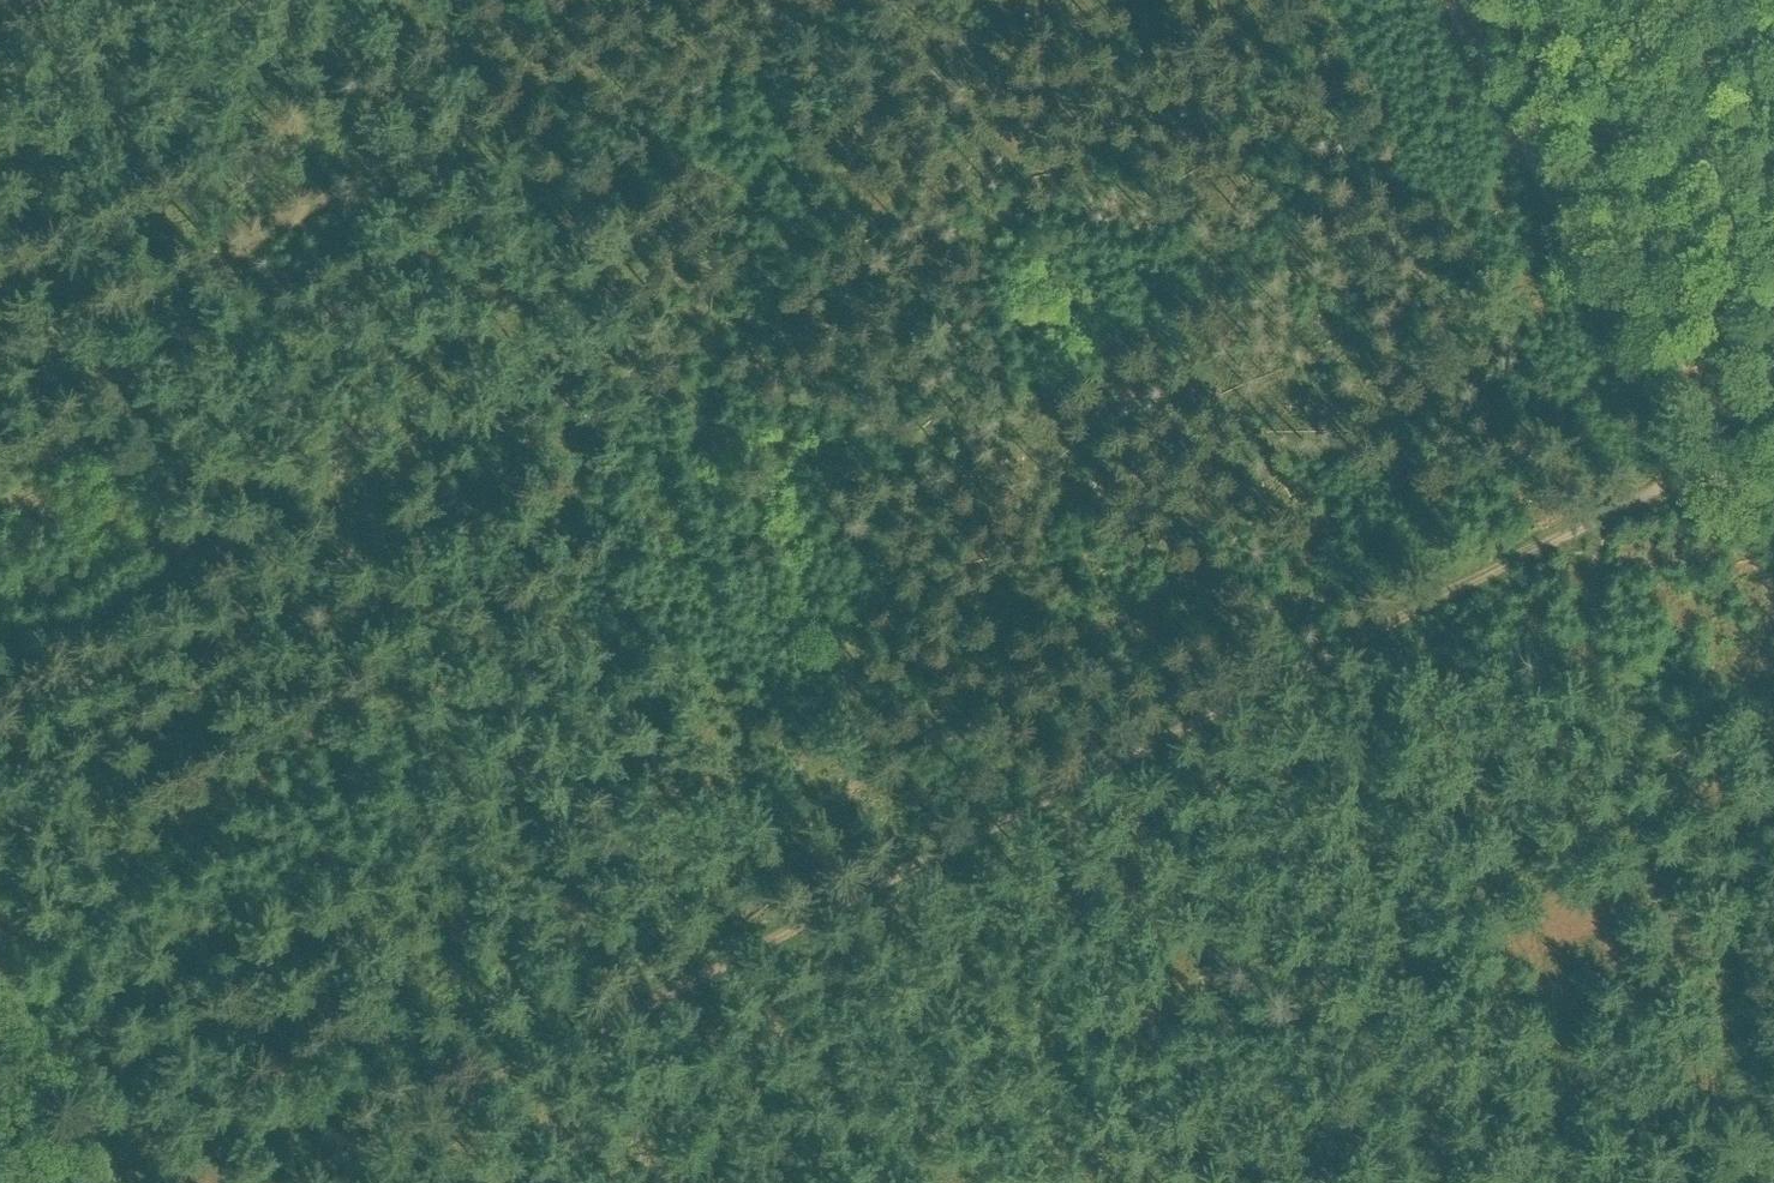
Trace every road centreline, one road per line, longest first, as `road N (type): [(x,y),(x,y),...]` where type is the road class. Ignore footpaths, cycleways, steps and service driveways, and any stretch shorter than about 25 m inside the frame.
road 1 (track): [(1699,470),(300,1182)]
road 2 (track): [(1773,515),(1699,470),(1668,437),(1445,0)]
road 3 (track): [(116,1182),(0,985)]
road 4 (track): [(1773,476),(1699,470),(1773,393)]

